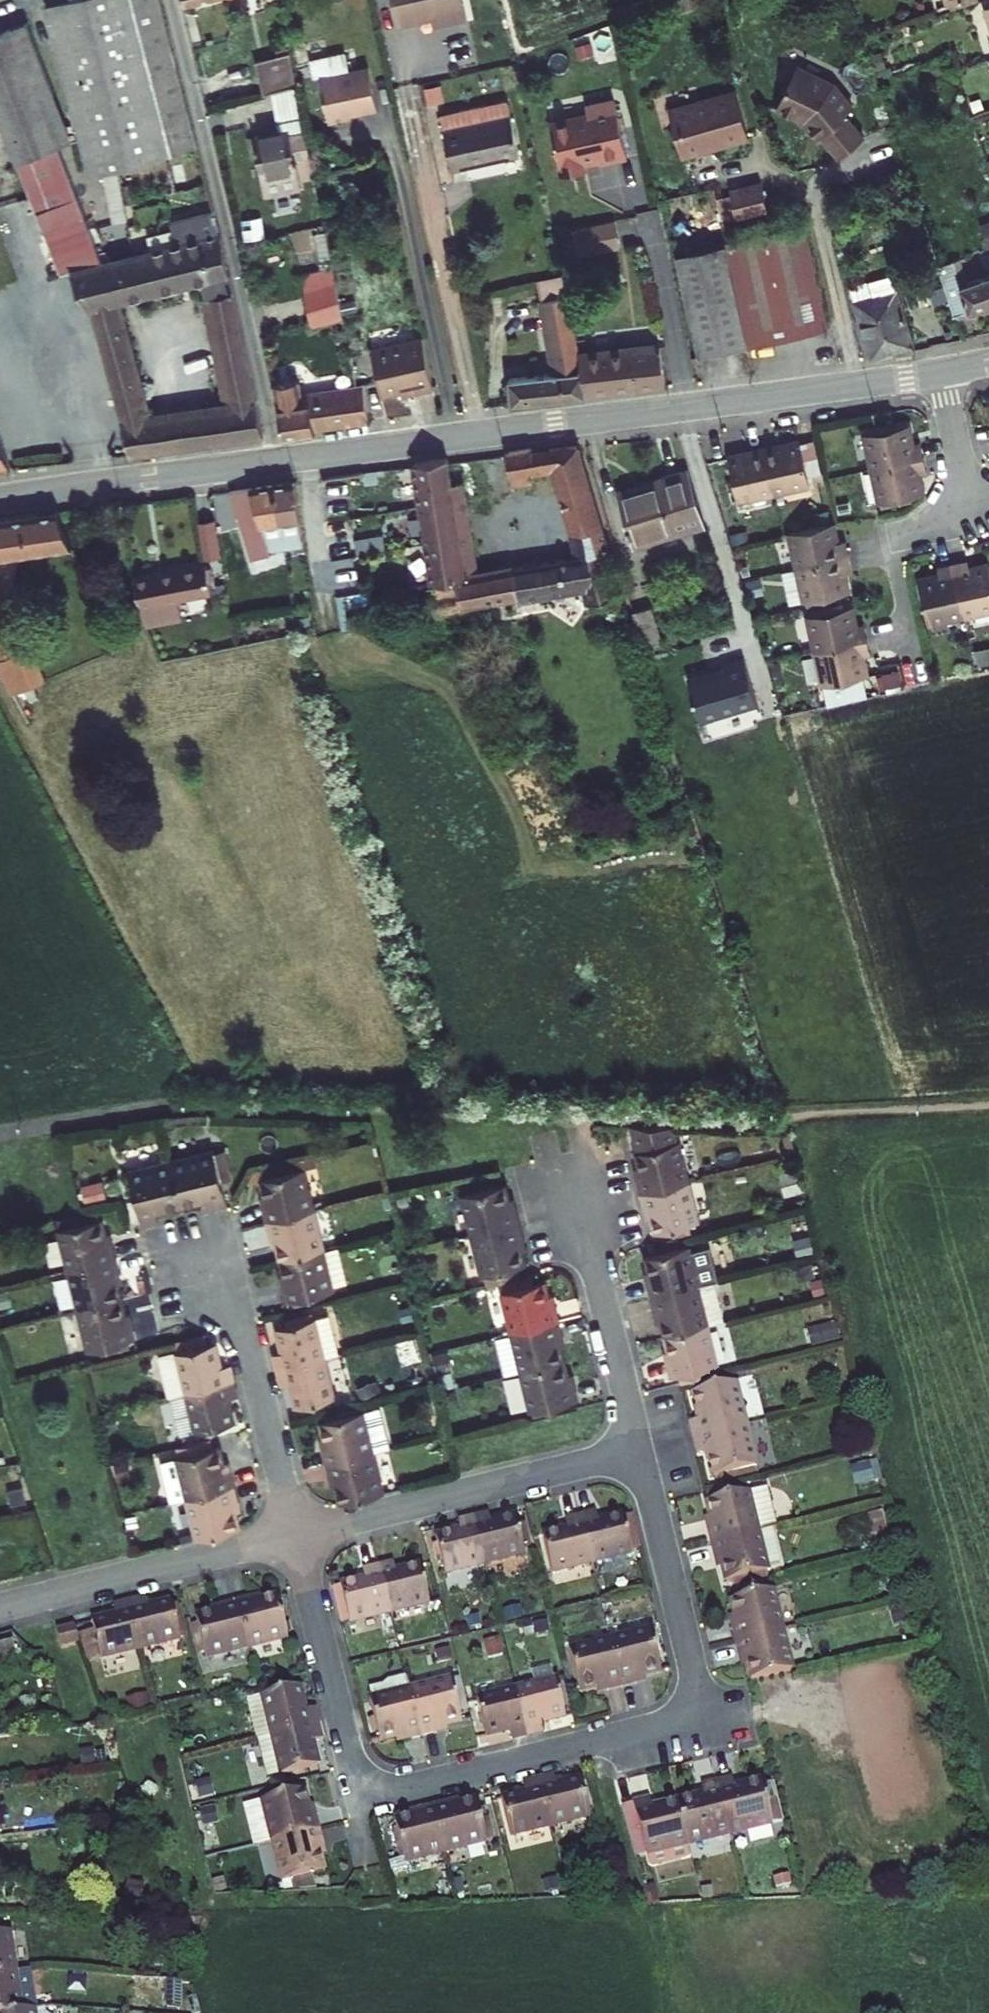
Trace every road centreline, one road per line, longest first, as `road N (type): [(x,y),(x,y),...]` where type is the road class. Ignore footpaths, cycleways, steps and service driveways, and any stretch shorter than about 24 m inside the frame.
road 1 (tertiary): [(940,373),(280,460)]
road 2 (residential): [(295,1535),(361,1800),(703,1716)]
road 3 (residential): [(280,460),(167,0)]
road 4 (residential): [(295,1535),(640,1450)]
road 5 (residential): [(185,1257),(233,1309),(295,1535)]
road 6 (residential): [(0,1606),(295,1535)]
road 7 (tertiary): [(280,460),(0,498)]
road 8 (residential): [(640,1450),(703,1716)]
road 9 (residential): [(574,1187),(640,1450)]
road 10 (residential): [(973,520),(886,537),(913,652)]
road 11 (residential): [(940,373),(973,520)]

